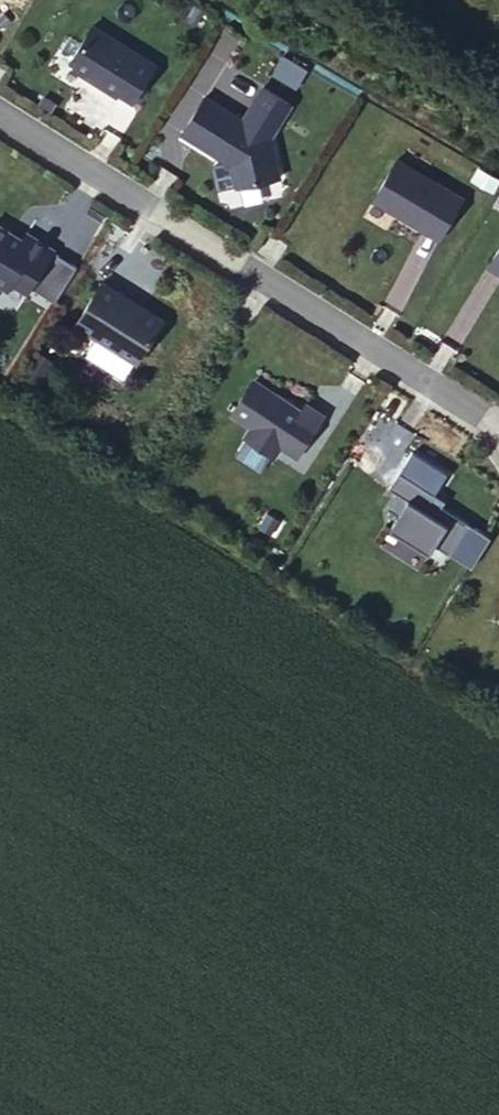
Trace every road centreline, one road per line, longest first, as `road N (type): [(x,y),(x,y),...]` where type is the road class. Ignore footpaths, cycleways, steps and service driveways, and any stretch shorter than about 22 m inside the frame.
road 1 (residential): [(0,116),(498,433)]

